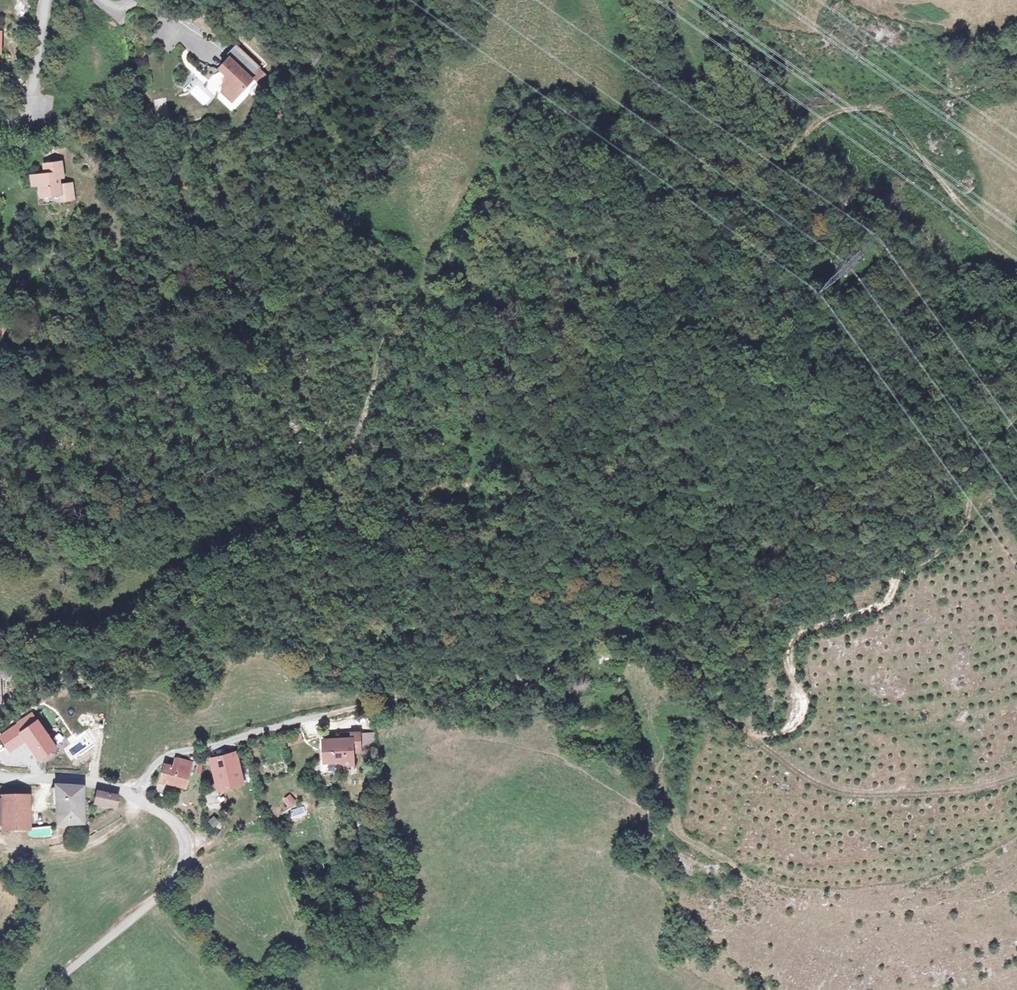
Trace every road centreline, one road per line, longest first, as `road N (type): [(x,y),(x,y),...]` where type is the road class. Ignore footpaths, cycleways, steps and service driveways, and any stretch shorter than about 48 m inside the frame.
road 1 (track): [(1016,252),(965,211),(892,117),(875,108),(826,111),(752,187),(670,194),(589,230),(521,204),(502,183),(484,181),(429,258),(425,287),(394,330),(301,540),(214,573),(165,603),(131,637),(0,649)]
road 2 (track): [(138,797),(147,773),(178,750),(368,697),(485,702),(578,633),(626,624),(754,734),(787,729),(807,698),(785,648),(793,626),(858,603),(900,566)]
road 3 (unclassified): [(38,989),(166,887),(183,834),(174,818),(101,778),(0,772)]
road 4 (track): [(900,566),(950,358),(966,324),(1016,283)]
road 5 (track): [(754,734),(817,783),(848,795),(978,788),(1016,777)]
road 6 (track): [(900,566),(942,548),(976,468),(1016,416)]
road 7 (track): [(308,520),(380,529),(417,522),(450,499)]
road 8 (unclassified): [(0,121),(33,111),(48,0)]

